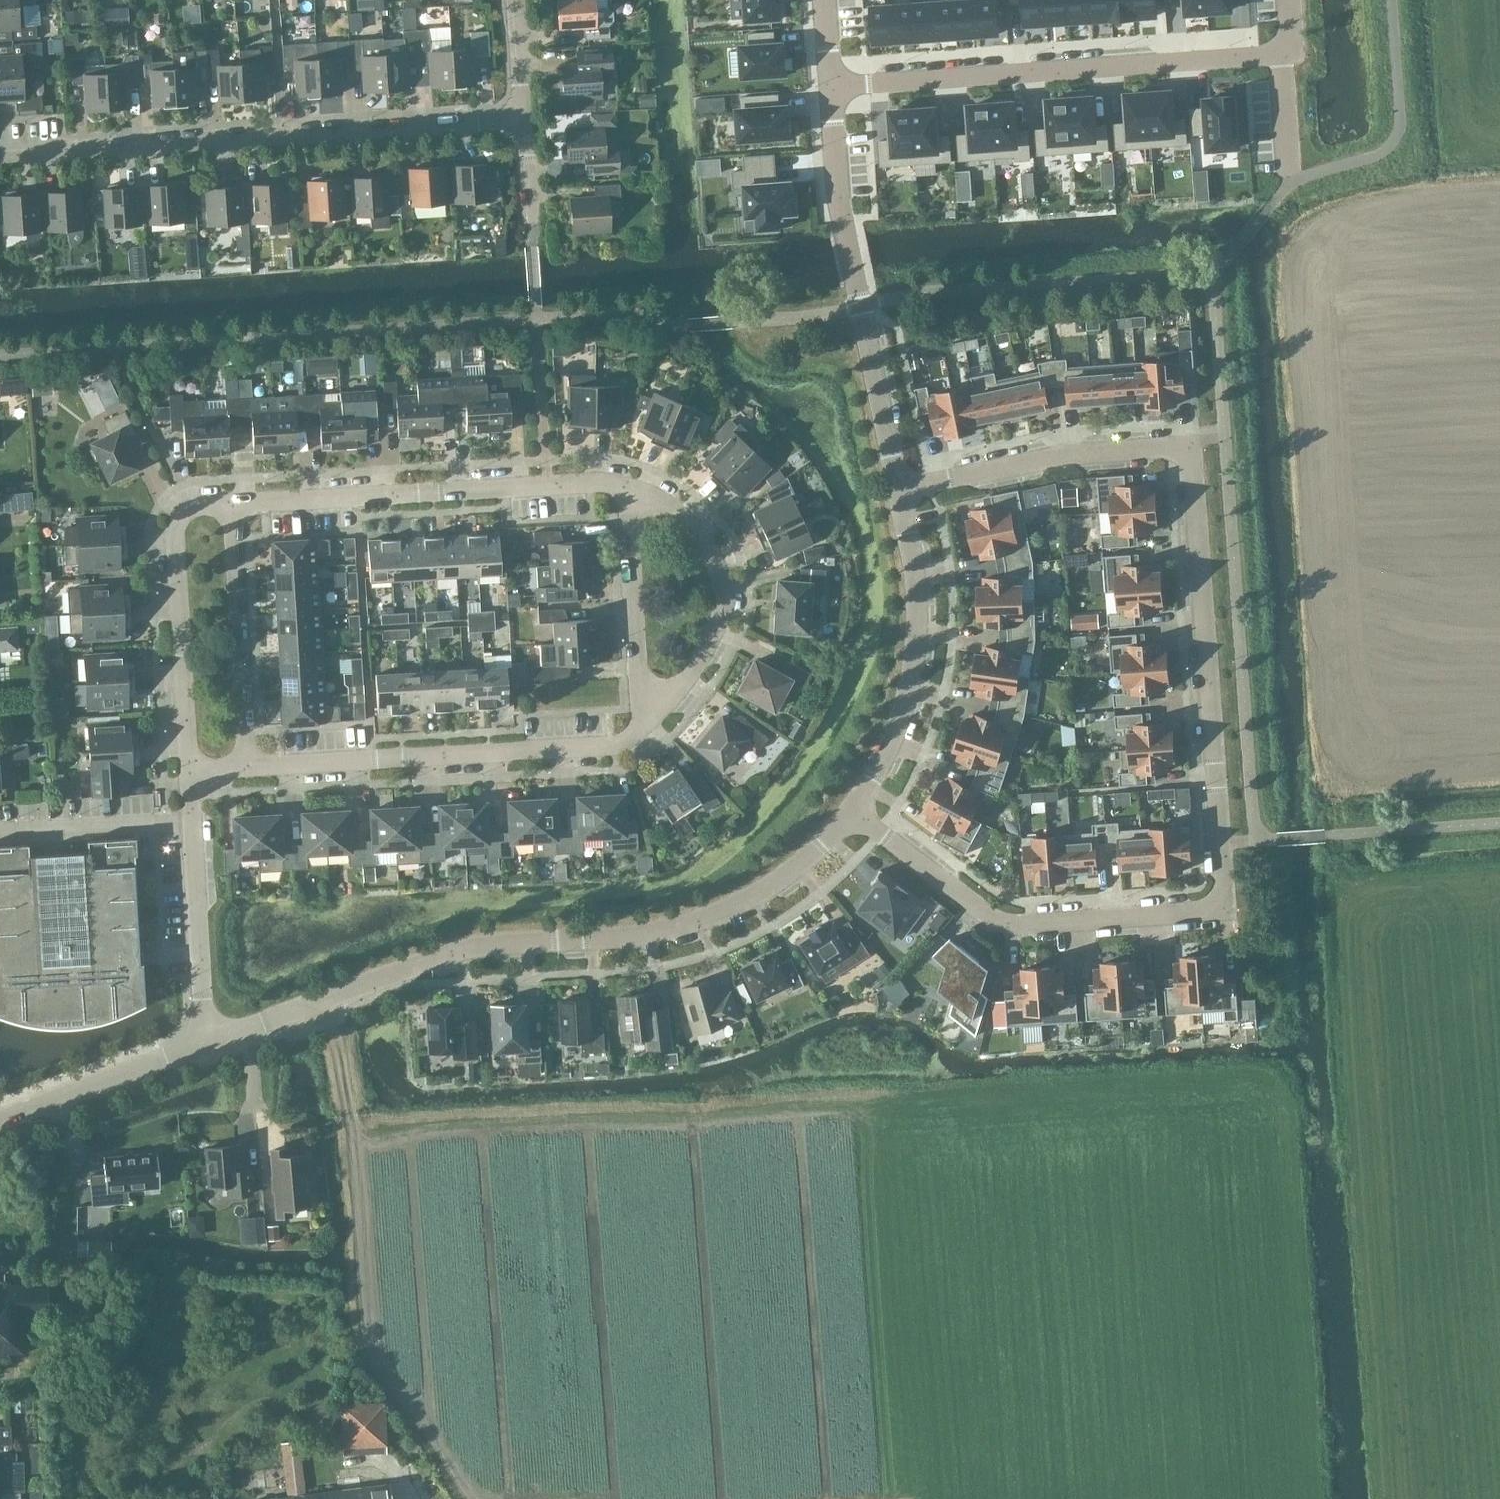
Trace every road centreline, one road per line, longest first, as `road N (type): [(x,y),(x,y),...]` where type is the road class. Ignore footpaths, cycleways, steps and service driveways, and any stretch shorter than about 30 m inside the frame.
road 1 (residential): [(900,492),(1079,453),(1188,449),(1222,889),(1192,912),(1007,926),(852,817)]
road 2 (residential): [(201,1038),(486,943),(628,936),(712,915),(794,869),(852,817)]
road 3 (residential): [(523,120),(0,154)]
road 4 (residential): [(831,84),(1268,55),(1288,38),(1288,0)]
road 5 (residential): [(640,731),(615,745),(247,767)]
road 6 (residential): [(232,503),(622,484)]
road 7 (residential): [(852,817),(898,724),(916,645),(918,602),(900,492)]
road 8 (residential): [(640,731),(700,659),(722,595),(691,525),(670,505),(622,484)]
road 9 (residential): [(188,771),(177,524),(188,507),(232,503)]
road 10 (residential): [(247,767),(232,503)]
road 11 (residential): [(640,731),(622,484)]
road 12 (residential): [(831,84),(843,224),(861,305)]
road 13 (residential): [(201,1038),(191,822)]
road 14 (residential): [(0,1113),(201,1038)]
road 15 (residential): [(191,822),(0,832)]
road 16 (residential): [(900,492),(861,305)]

